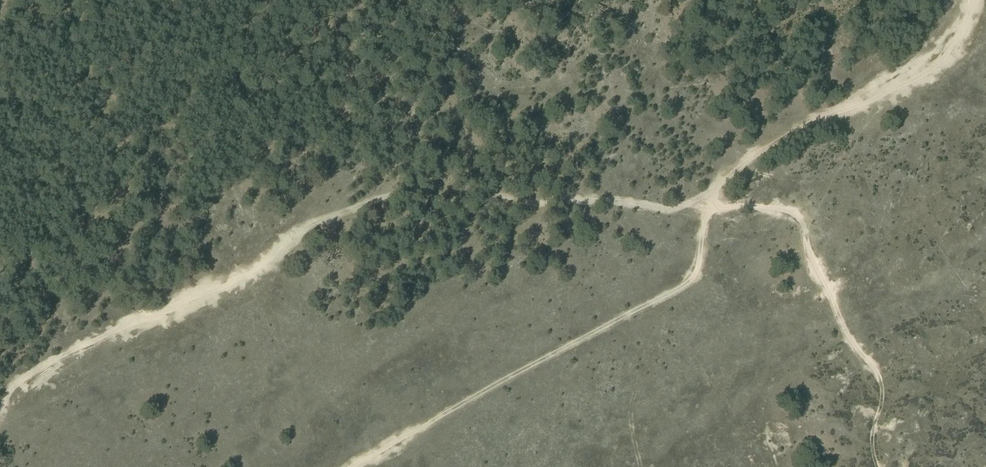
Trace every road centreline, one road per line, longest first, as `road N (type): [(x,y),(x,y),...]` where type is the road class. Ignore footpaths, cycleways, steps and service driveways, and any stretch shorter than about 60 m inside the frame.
road 1 (track): [(351,466),(676,291),(701,263),(705,209),(724,174),(781,129),(877,99),(924,74),(952,45),(977,0)]
road 2 (track): [(0,406),(70,354),(233,279),(302,231),(365,203),(408,193),(705,209)]

